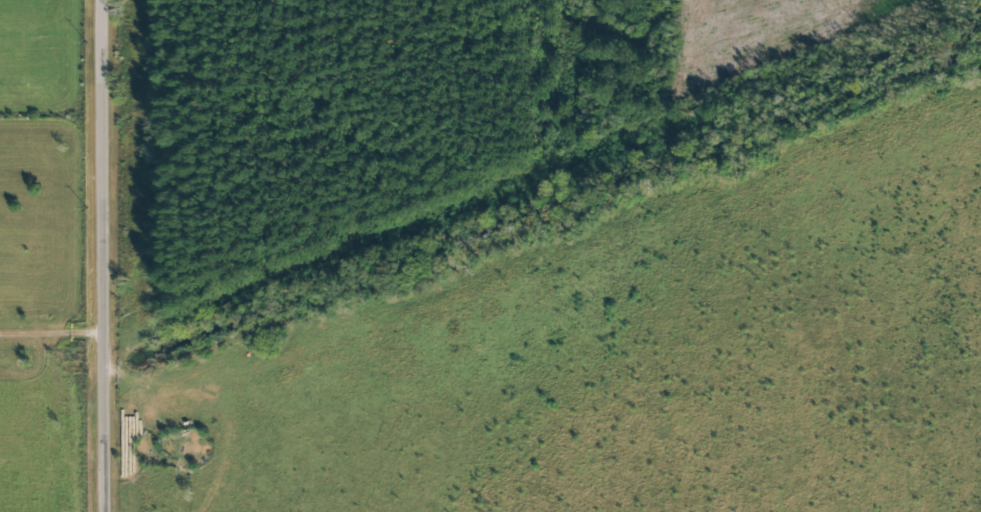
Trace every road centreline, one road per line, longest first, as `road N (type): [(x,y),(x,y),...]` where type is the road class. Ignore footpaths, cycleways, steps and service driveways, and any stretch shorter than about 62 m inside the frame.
road 1 (residential): [(105,511),(101,0)]

